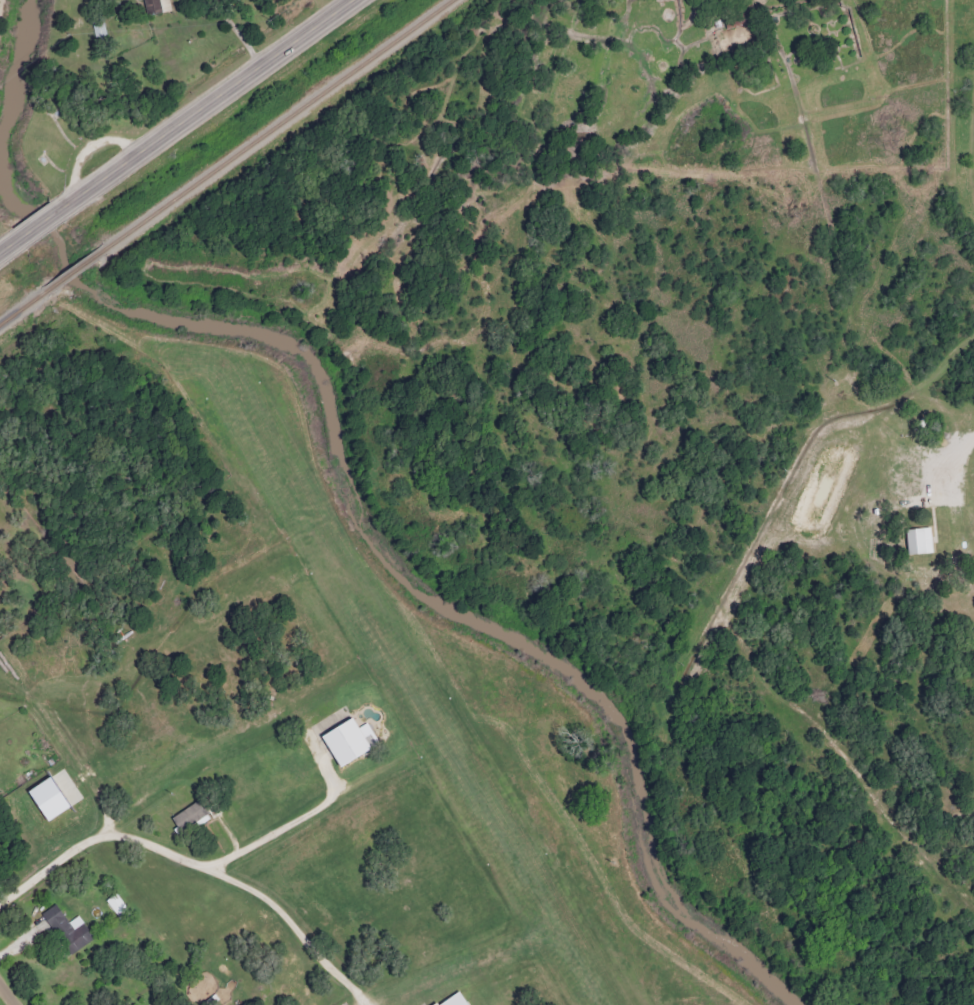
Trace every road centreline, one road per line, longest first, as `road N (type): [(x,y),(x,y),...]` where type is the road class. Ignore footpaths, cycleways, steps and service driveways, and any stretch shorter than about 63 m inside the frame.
road 1 (secondary): [(34,230),(354,0)]

